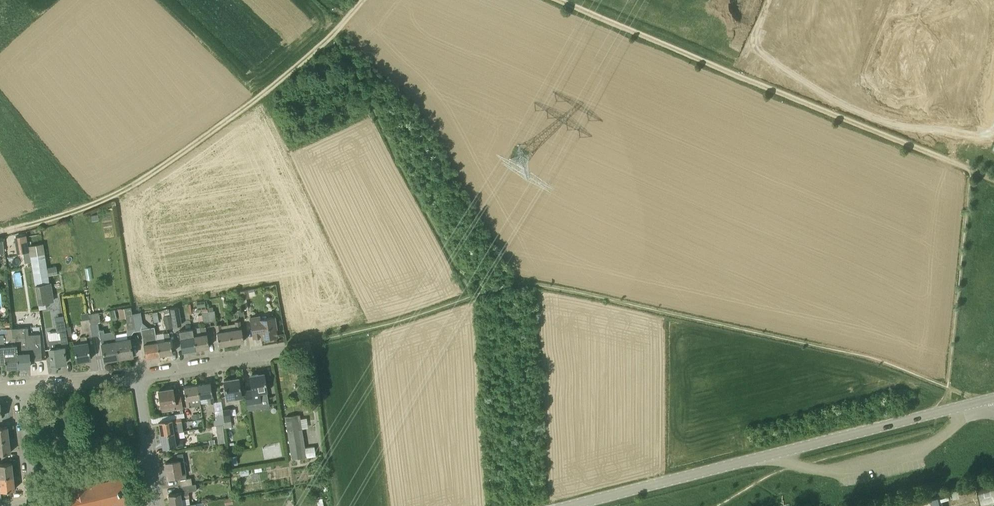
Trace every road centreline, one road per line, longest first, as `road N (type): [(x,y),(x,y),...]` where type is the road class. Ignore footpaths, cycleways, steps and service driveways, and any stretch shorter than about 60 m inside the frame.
road 1 (track): [(970,170),(562,0)]
road 2 (tertiary): [(568,505),(993,398)]
road 3 (track): [(330,35),(266,93),(117,196),(0,229)]
road 4 (residential): [(138,376),(309,344)]
road 5 (residential): [(156,505),(138,376)]
road 6 (residential): [(9,386),(138,376)]

